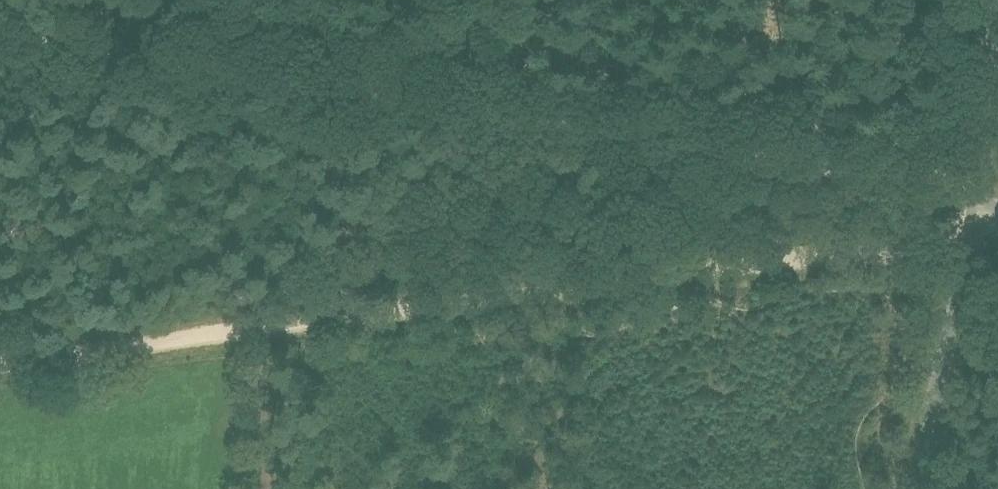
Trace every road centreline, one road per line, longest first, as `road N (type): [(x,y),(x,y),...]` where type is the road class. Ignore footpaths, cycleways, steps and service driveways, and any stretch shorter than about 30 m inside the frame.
road 1 (track): [(0,32),(975,194)]
road 2 (track): [(970,231),(476,298)]
road 3 (track): [(476,298),(0,364)]
road 4 (unclassified): [(912,488),(974,209)]
road 5 (unclassified): [(974,209),(993,0)]

